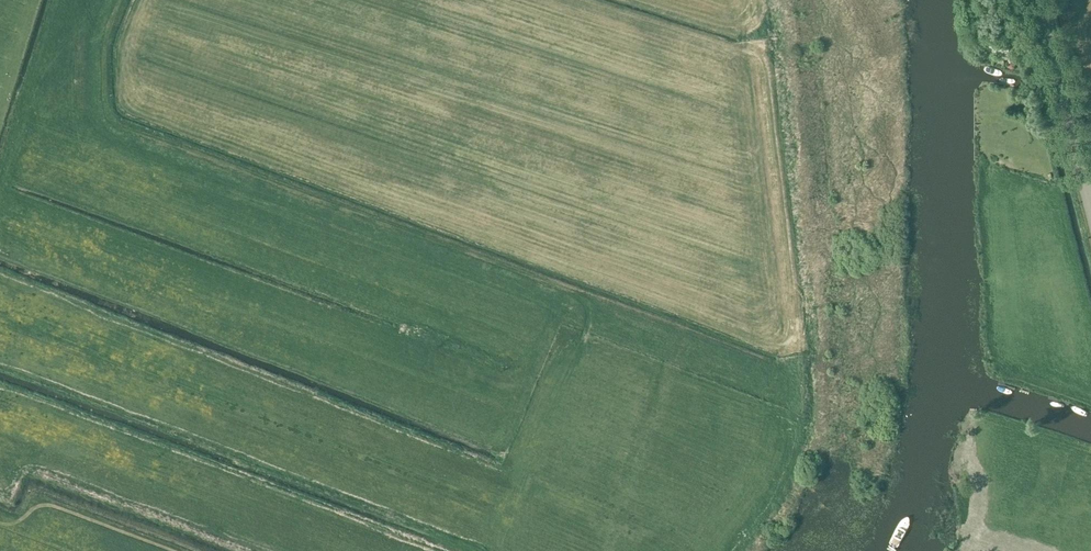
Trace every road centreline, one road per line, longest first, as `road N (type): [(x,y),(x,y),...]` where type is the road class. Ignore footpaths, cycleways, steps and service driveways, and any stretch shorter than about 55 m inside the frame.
road 1 (tertiary): [(1041,0),(1090,207)]

